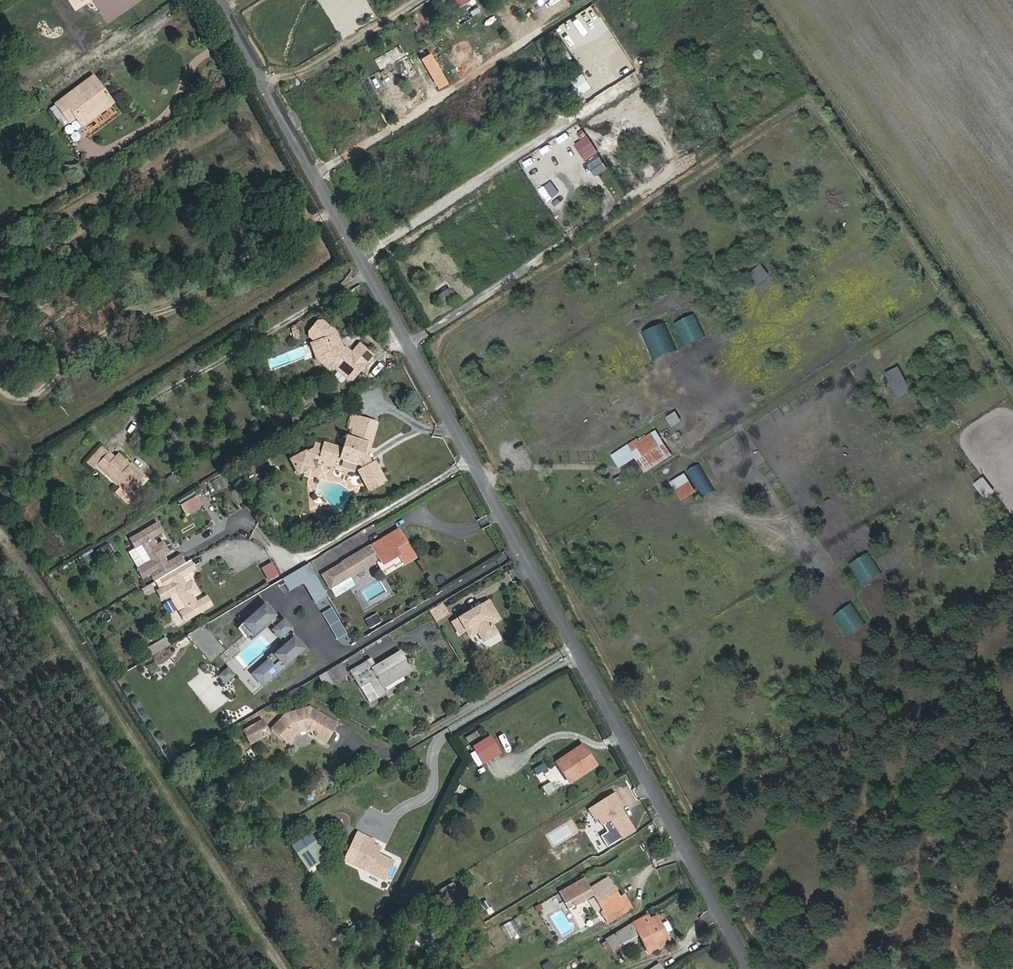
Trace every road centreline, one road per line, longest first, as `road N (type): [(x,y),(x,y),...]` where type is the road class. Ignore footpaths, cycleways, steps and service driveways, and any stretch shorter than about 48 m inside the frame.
road 1 (residential): [(221,0),(475,458)]
road 2 (track): [(281,968),(0,533)]
road 3 (residential): [(579,645),(755,968)]
road 4 (track): [(577,0),(319,177)]
road 5 (residential): [(475,458),(579,645)]
road 6 (residential): [(475,458),(296,565)]
road 7 (residential): [(579,645),(414,745)]
road 8 (track): [(274,95),(420,0)]

